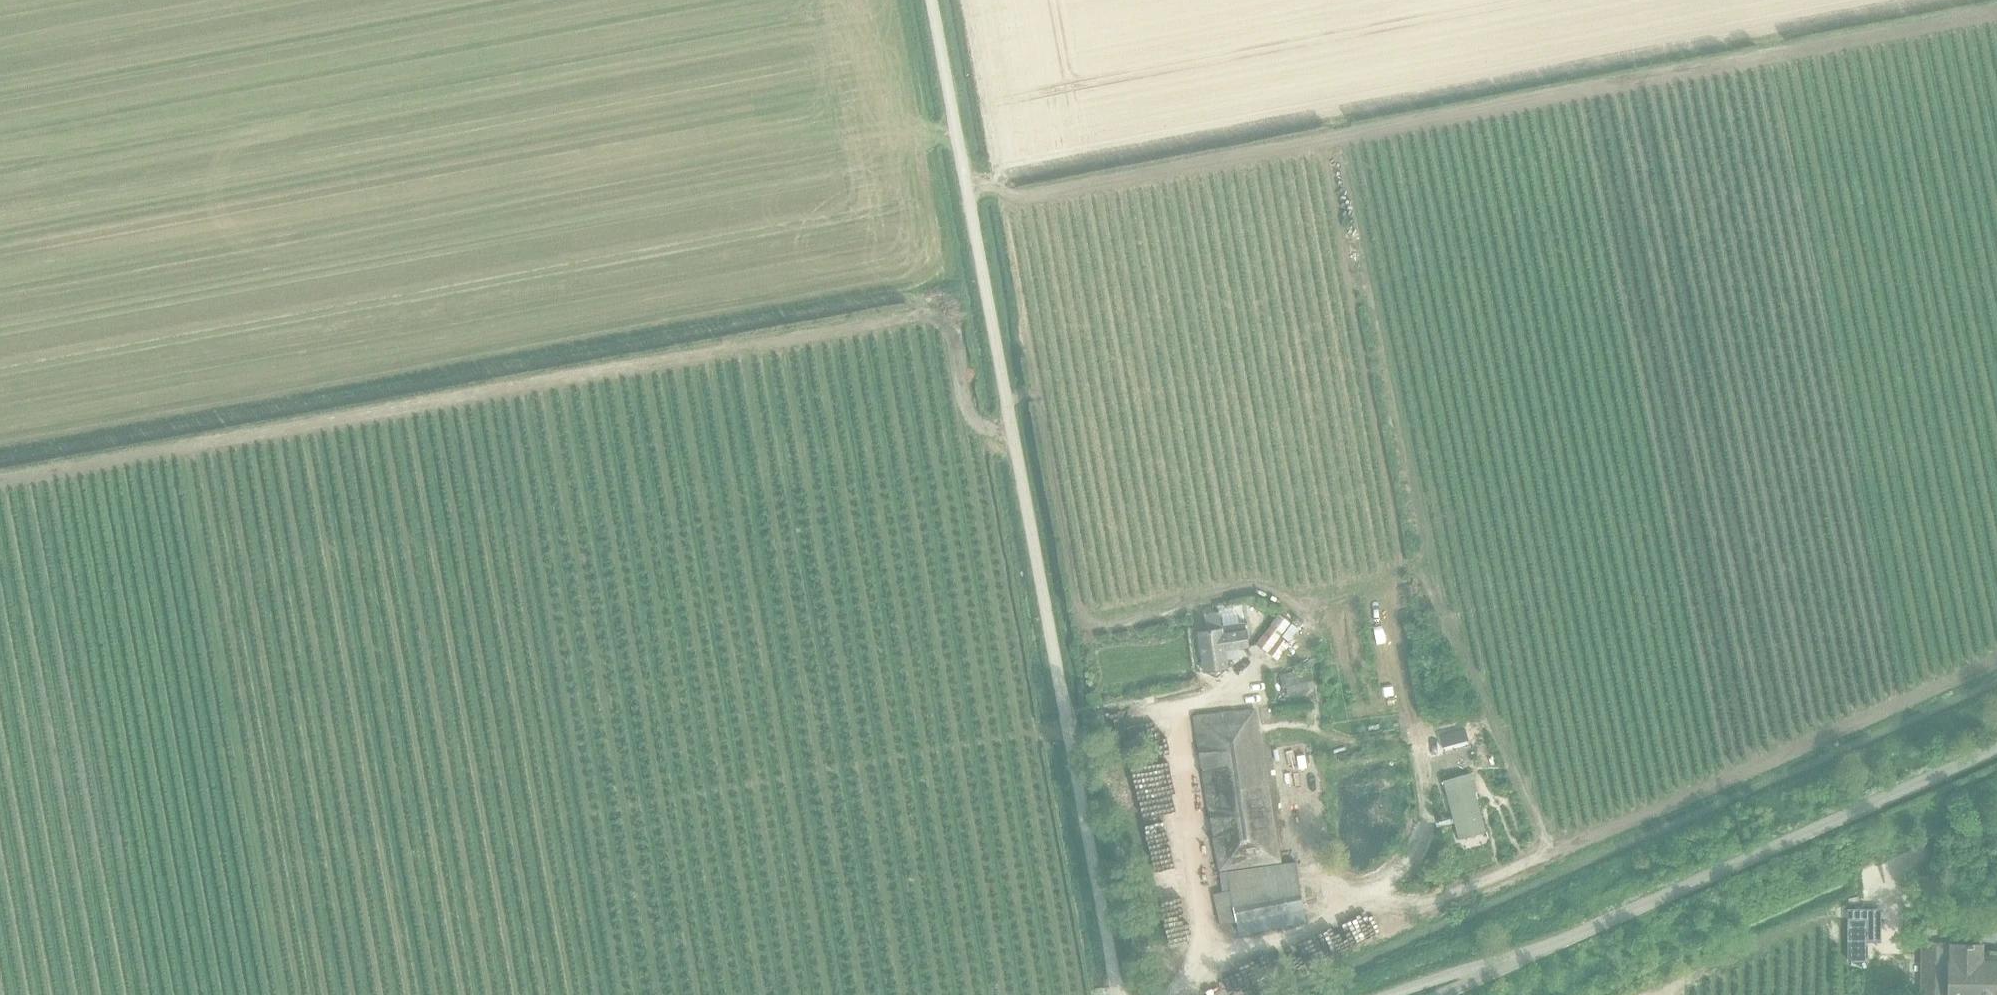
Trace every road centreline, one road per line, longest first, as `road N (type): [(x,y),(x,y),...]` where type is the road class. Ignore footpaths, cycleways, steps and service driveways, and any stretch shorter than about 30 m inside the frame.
road 1 (unclassified): [(1115,994),(929,0)]
road 2 (unclassified): [(1531,958),(1996,754)]
road 3 (unclassified): [(1531,958),(1428,970),(1368,994)]

